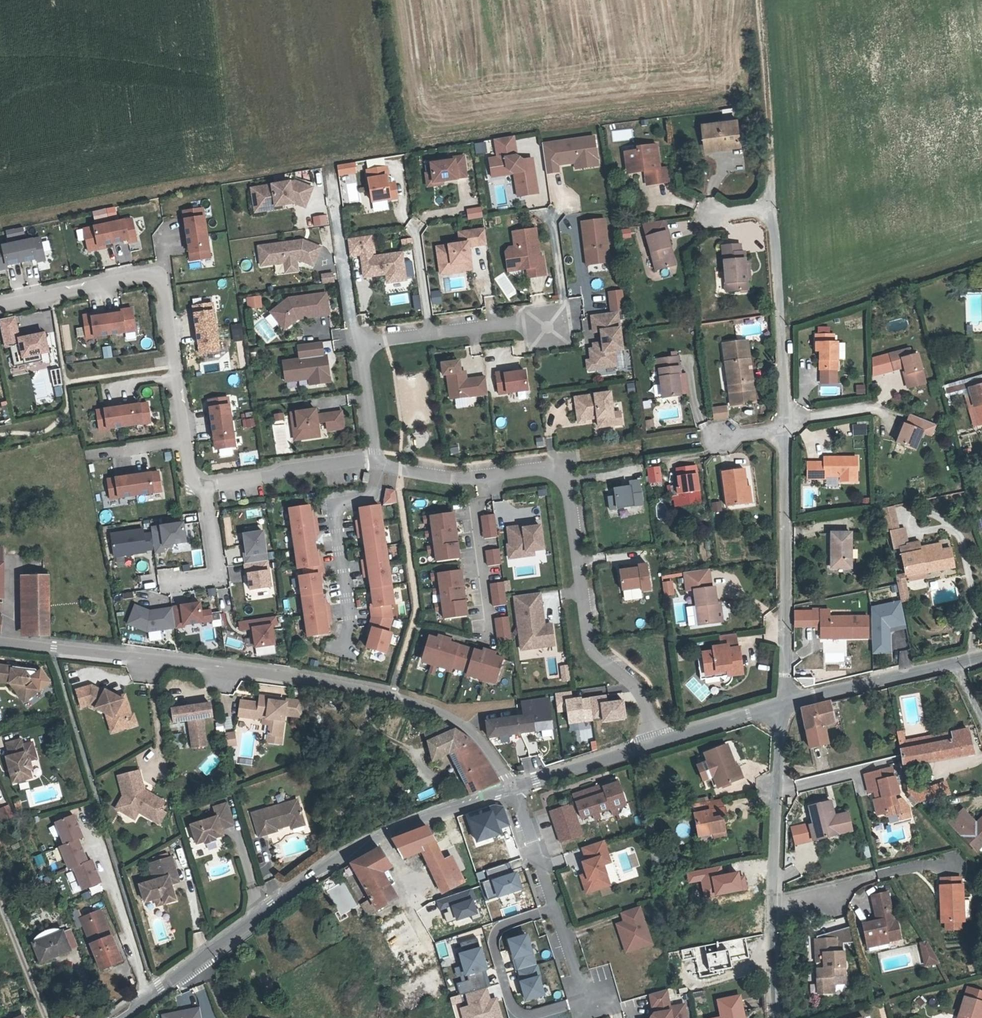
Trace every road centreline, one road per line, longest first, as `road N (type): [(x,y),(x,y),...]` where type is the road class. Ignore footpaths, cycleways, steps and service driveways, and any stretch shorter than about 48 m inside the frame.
road 1 (residential): [(514,790),(473,734),(413,704),(162,659),(0,641)]
road 2 (residential): [(230,483),(192,487),(161,272),(0,306)]
road 3 (residential): [(656,741),(645,700),(590,647),(563,466),(481,474)]
road 4 (residential): [(372,454),(361,344),(540,320)]
road 5 (unclassified): [(266,912),(370,844),(514,790)]
road 6 (residential): [(783,698),(784,429)]
road 7 (residential): [(514,790),(587,1001)]
road 8 (residential): [(481,474),(482,495),(467,512),(485,637),(436,627)]
road 9 (residential): [(784,420),(773,208)]
road 10 (residential): [(773,903),(783,698)]
road 11 (unclassified): [(117,1017),(266,912)]
road 12 (unclassified): [(783,698),(960,663)]
road 13 (track): [(760,0),(771,173)]
road 14 (residential): [(331,471),(355,642)]
road 15 (unclassified): [(514,790),(656,741)]
road 16 (unclassified): [(656,741),(783,698)]

